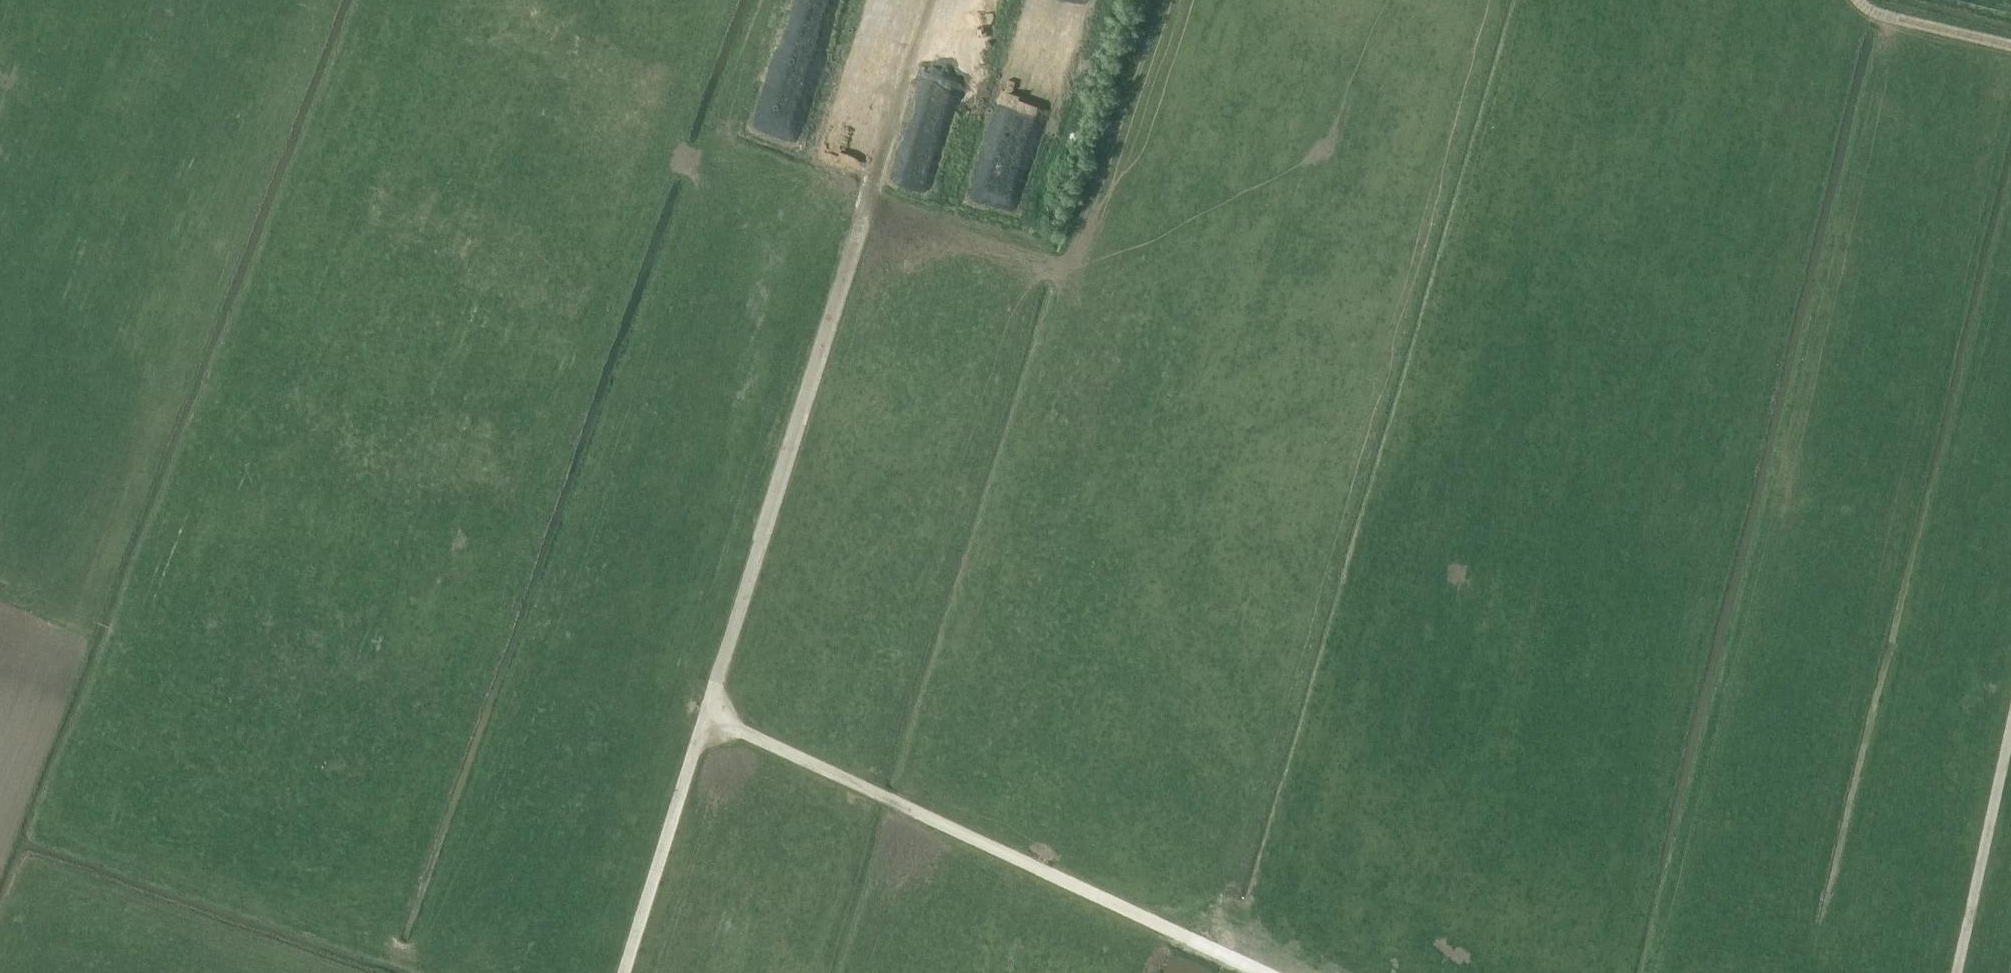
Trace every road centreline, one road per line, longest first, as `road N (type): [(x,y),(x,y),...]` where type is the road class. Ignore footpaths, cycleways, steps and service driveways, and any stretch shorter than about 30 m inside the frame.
road 1 (track): [(624,972),(951,0)]
road 2 (track): [(705,719),(1273,972)]
road 3 (track): [(1958,972),(2010,740)]
road 4 (track): [(2010,45),(1864,10),(1858,0)]

